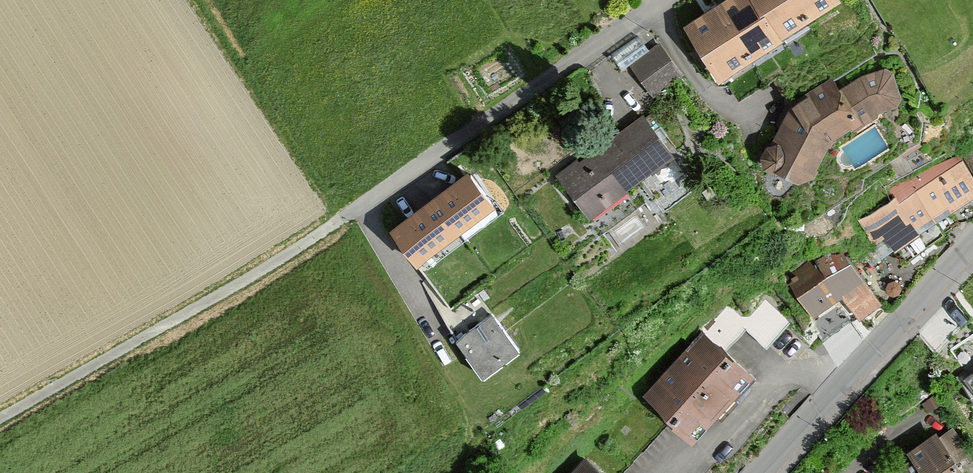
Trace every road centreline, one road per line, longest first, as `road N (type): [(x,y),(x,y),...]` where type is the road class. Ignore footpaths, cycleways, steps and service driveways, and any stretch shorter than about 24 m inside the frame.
road 1 (track): [(0,419),(350,214)]
road 2 (residential): [(668,0),(350,214)]
road 3 (tertiary): [(972,243),(759,472)]

